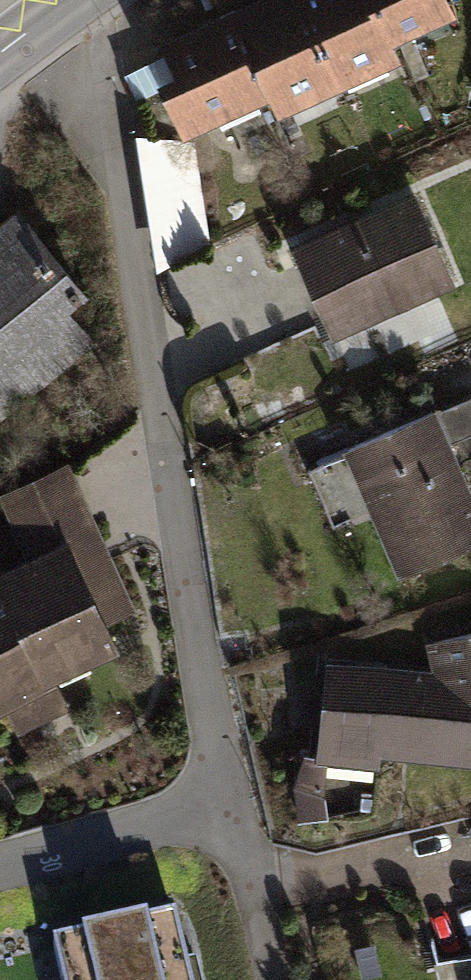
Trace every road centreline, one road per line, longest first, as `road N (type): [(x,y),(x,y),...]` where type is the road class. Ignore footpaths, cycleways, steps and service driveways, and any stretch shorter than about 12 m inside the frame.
road 1 (residential): [(85,0),(101,41),(232,806)]
road 2 (residential): [(0,872),(232,806)]
road 3 (residential): [(232,806),(258,970)]

